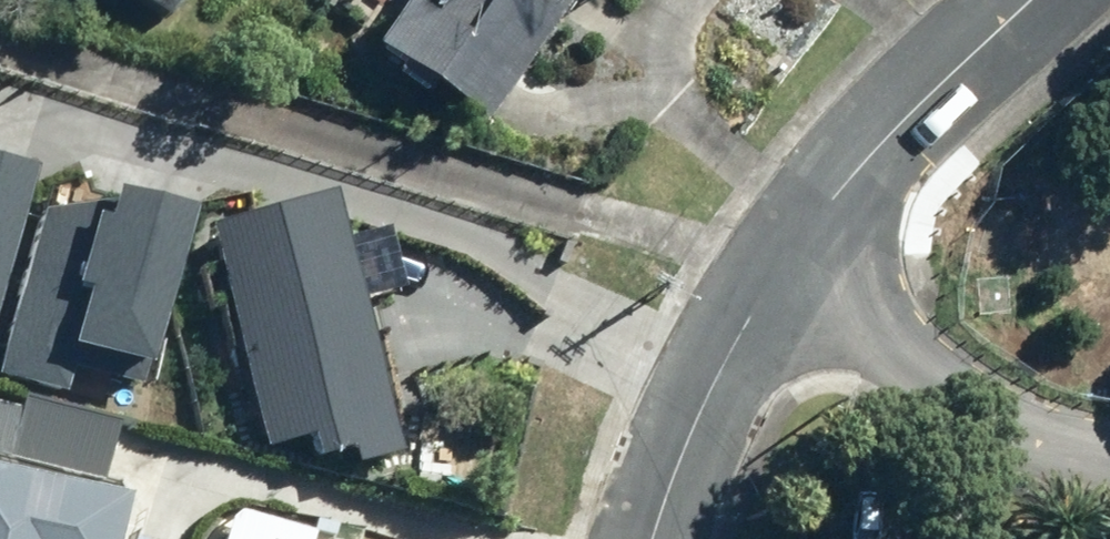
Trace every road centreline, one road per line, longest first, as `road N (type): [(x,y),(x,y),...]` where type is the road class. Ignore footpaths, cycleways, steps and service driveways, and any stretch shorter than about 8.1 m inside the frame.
road 1 (residential): [(799,248),(912,357),(1019,435),(1109,462)]
road 2 (residential): [(1031,0),(893,134),(799,248)]
road 3 (residential): [(799,248),(708,396),(655,538)]

